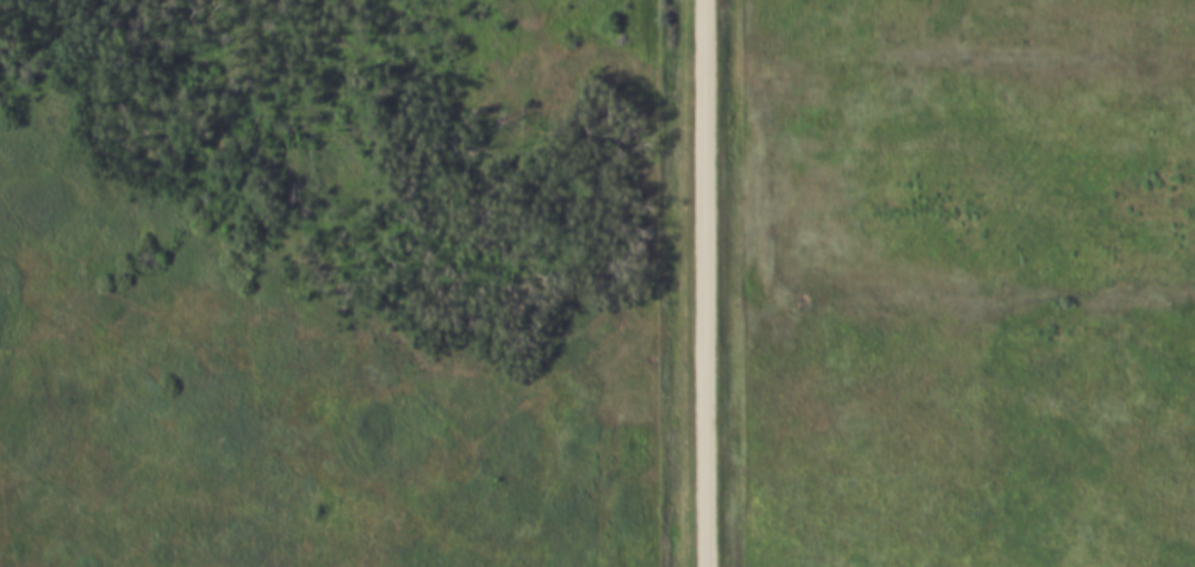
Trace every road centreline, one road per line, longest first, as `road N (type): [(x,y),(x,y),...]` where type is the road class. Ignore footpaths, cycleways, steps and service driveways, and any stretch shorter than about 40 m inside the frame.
road 1 (residential): [(705,566),(702,0)]

